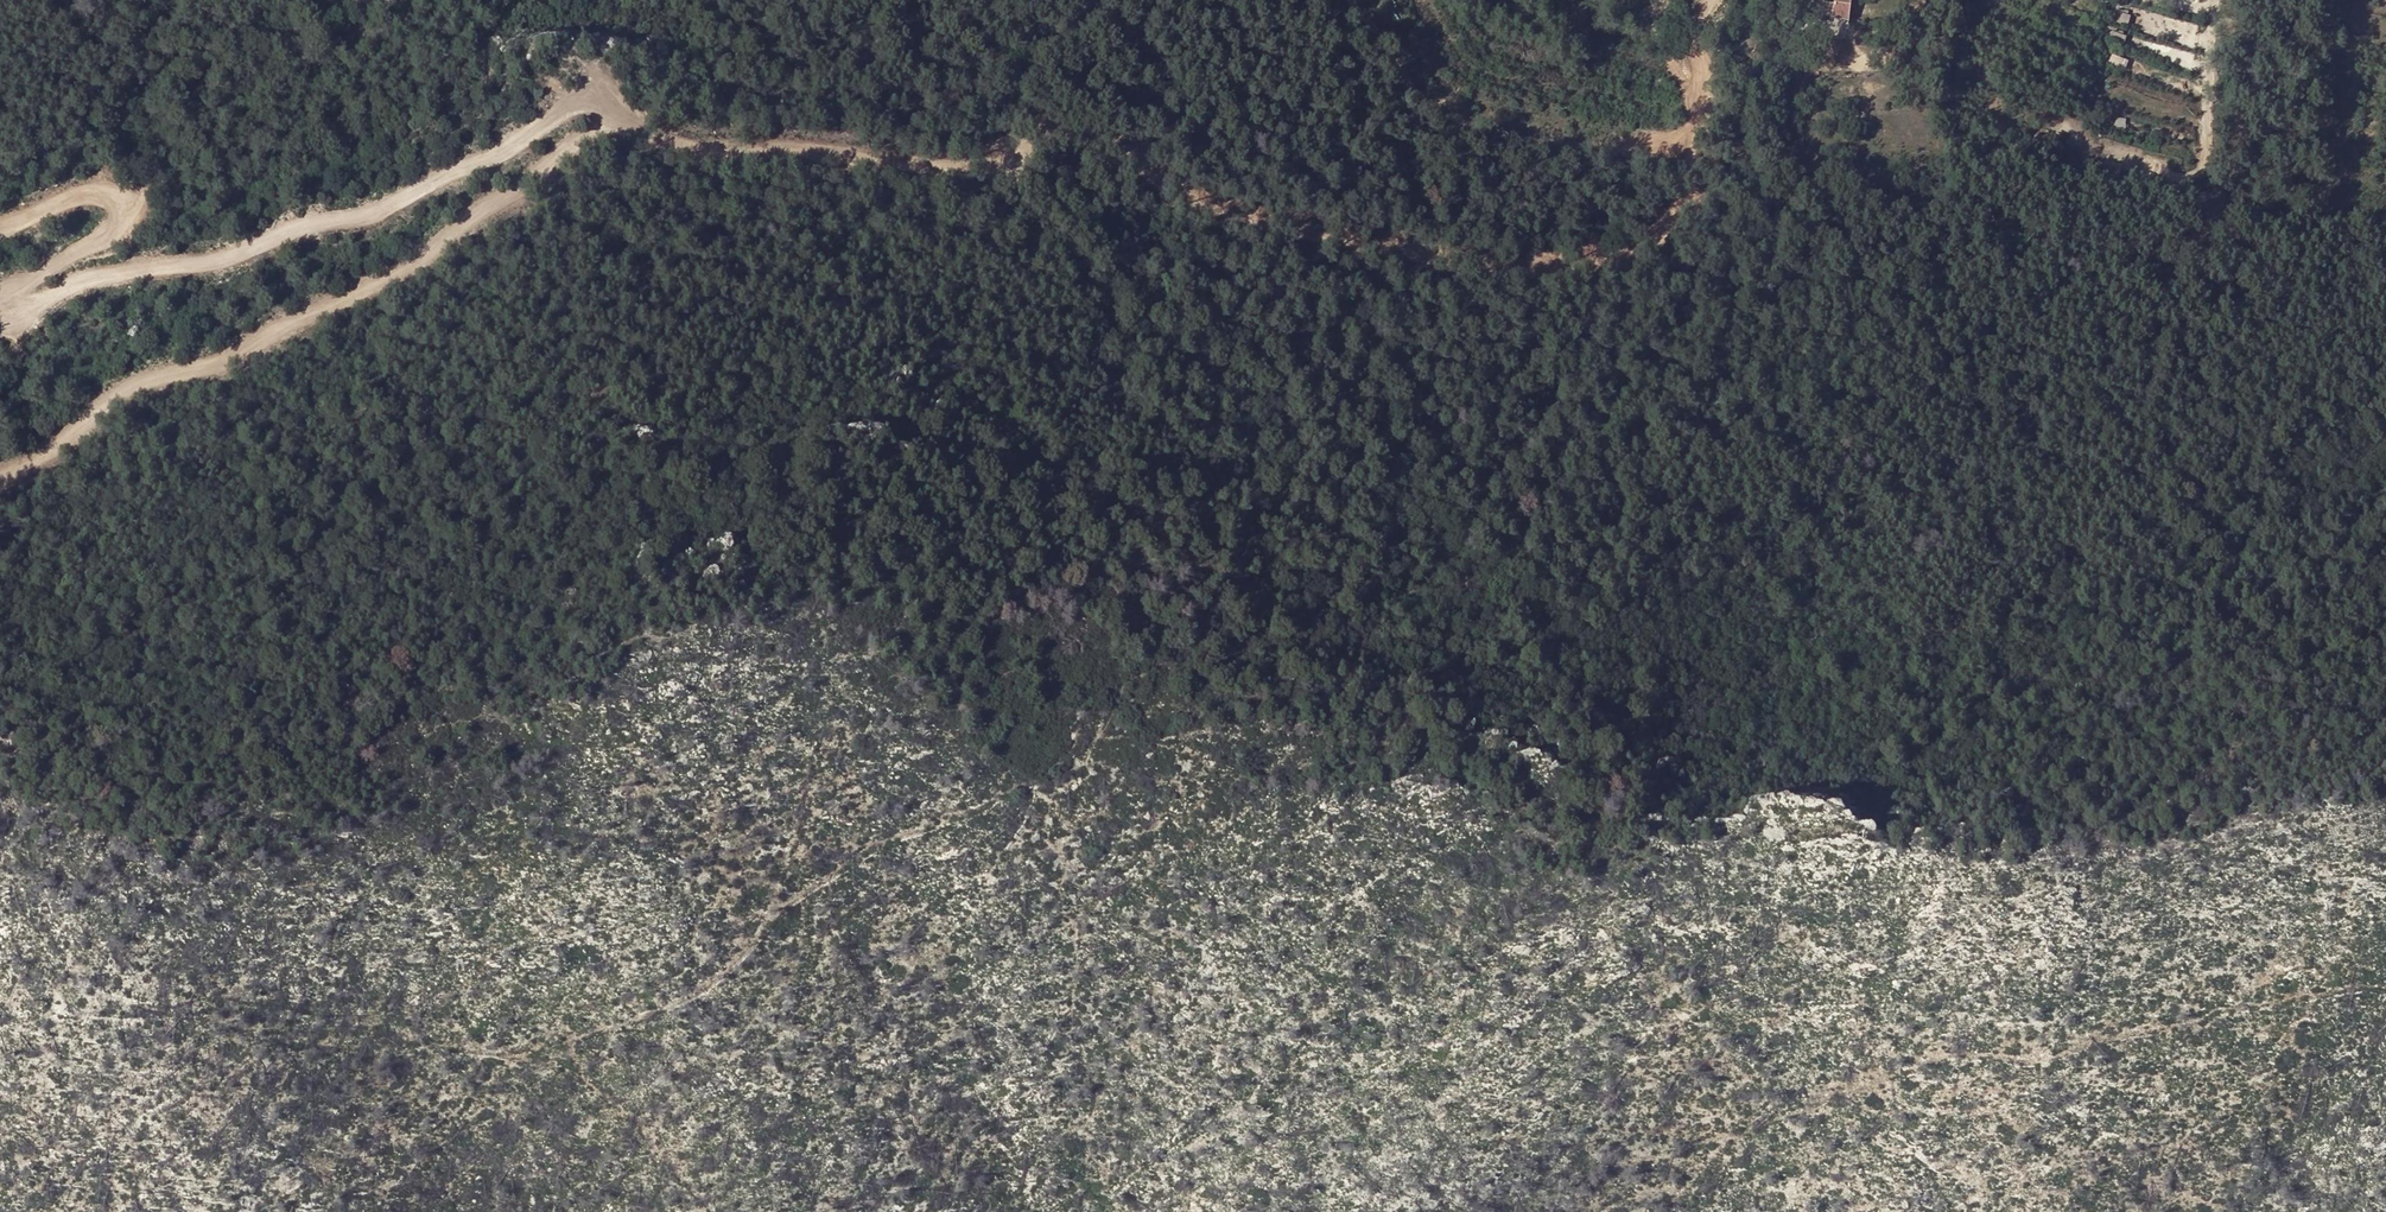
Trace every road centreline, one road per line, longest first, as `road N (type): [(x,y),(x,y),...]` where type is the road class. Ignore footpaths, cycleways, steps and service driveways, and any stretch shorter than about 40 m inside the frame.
road 1 (track): [(0,479),(137,391),(236,359),(343,292),(394,279),(563,144),(614,134),(656,165),(765,172),(918,200),(969,190),(1017,153),(1068,143),(1154,203),(1264,219),(1515,280),(1620,271),(1668,245),(1699,195),(1725,81),(1710,24),(1719,0)]
road 2 (track): [(0,211),(54,214),(126,198),(139,227),(14,294),(19,304),(403,198),(576,109),(620,122),(614,134)]

